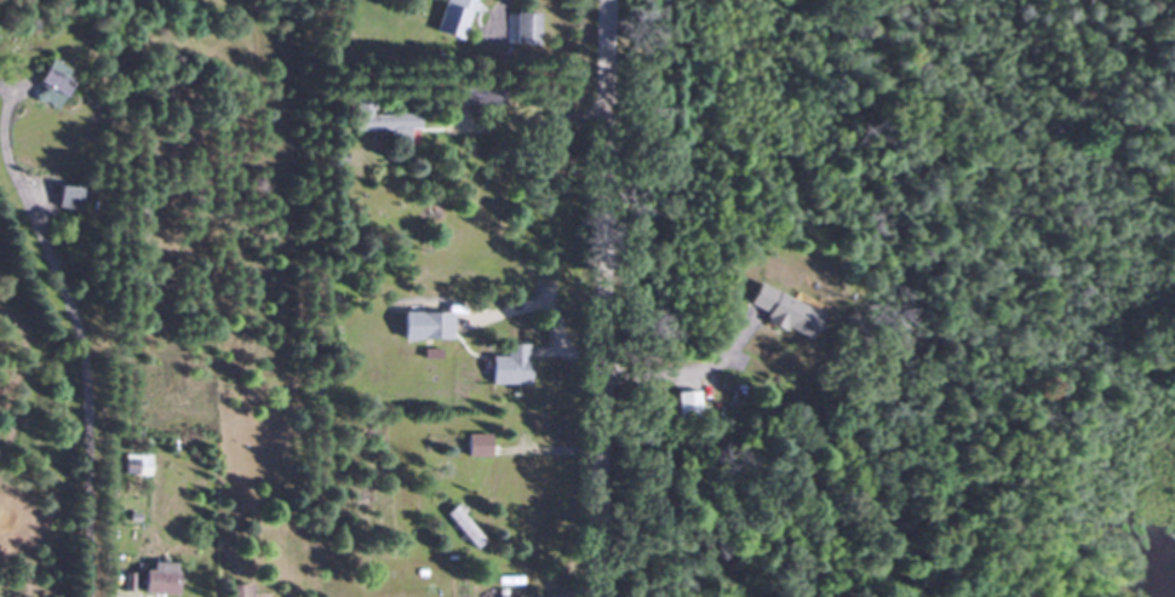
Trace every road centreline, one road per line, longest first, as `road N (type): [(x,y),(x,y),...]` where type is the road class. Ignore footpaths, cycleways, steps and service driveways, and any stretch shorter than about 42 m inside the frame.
road 1 (residential): [(595,596),(604,0)]

